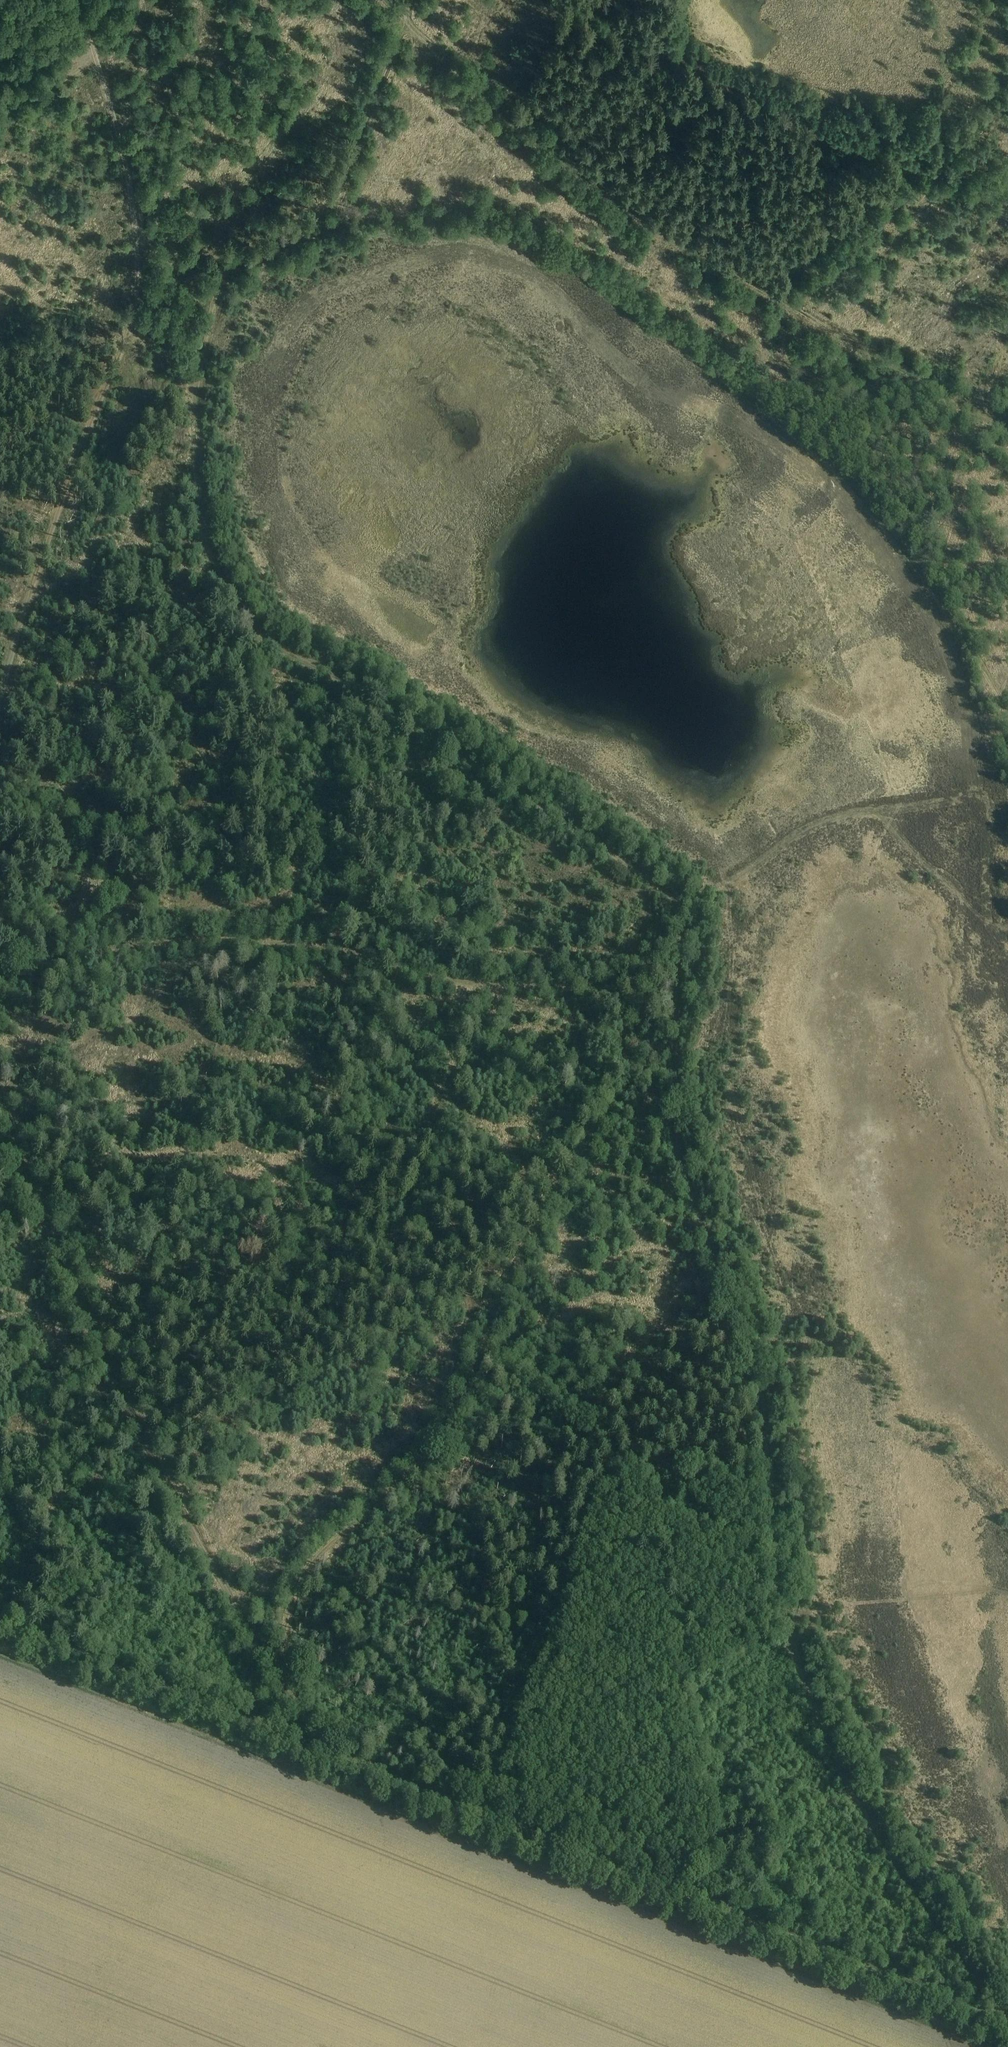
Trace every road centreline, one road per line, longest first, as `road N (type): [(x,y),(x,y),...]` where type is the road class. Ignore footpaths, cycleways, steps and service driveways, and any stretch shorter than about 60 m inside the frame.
road 1 (track): [(1007,2023),(854,1798),(792,1648),(774,1568),(756,1377),(677,1155),(670,1049),(677,906),(490,774),(250,623),(219,579),(203,527),(198,392),(172,367),(134,296),(135,204),(95,55),(0,113)]
road 2 (track): [(1007,2024),(0,1620)]
road 3 (track): [(297,229),(483,219),(546,237),(843,468),(948,606),(1007,709)]
road 4 (track): [(278,1671),(288,1604),(306,1573),(448,1426),(538,1226),(612,1105),(671,1042)]
road 5 (track): [(311,1743),(288,1687),(119,1378),(25,1166),(0,1083)]
road 6 (track): [(402,15),(602,181),(897,362),(1007,418)]
road 7 (track): [(0,979),(138,936),(261,930),(520,976),(677,967)]
road 8 (track): [(198,392),(215,296),(240,263),(306,223),(343,179),(407,0)]
road 9 (track): [(0,714),(25,616),(134,296)]

